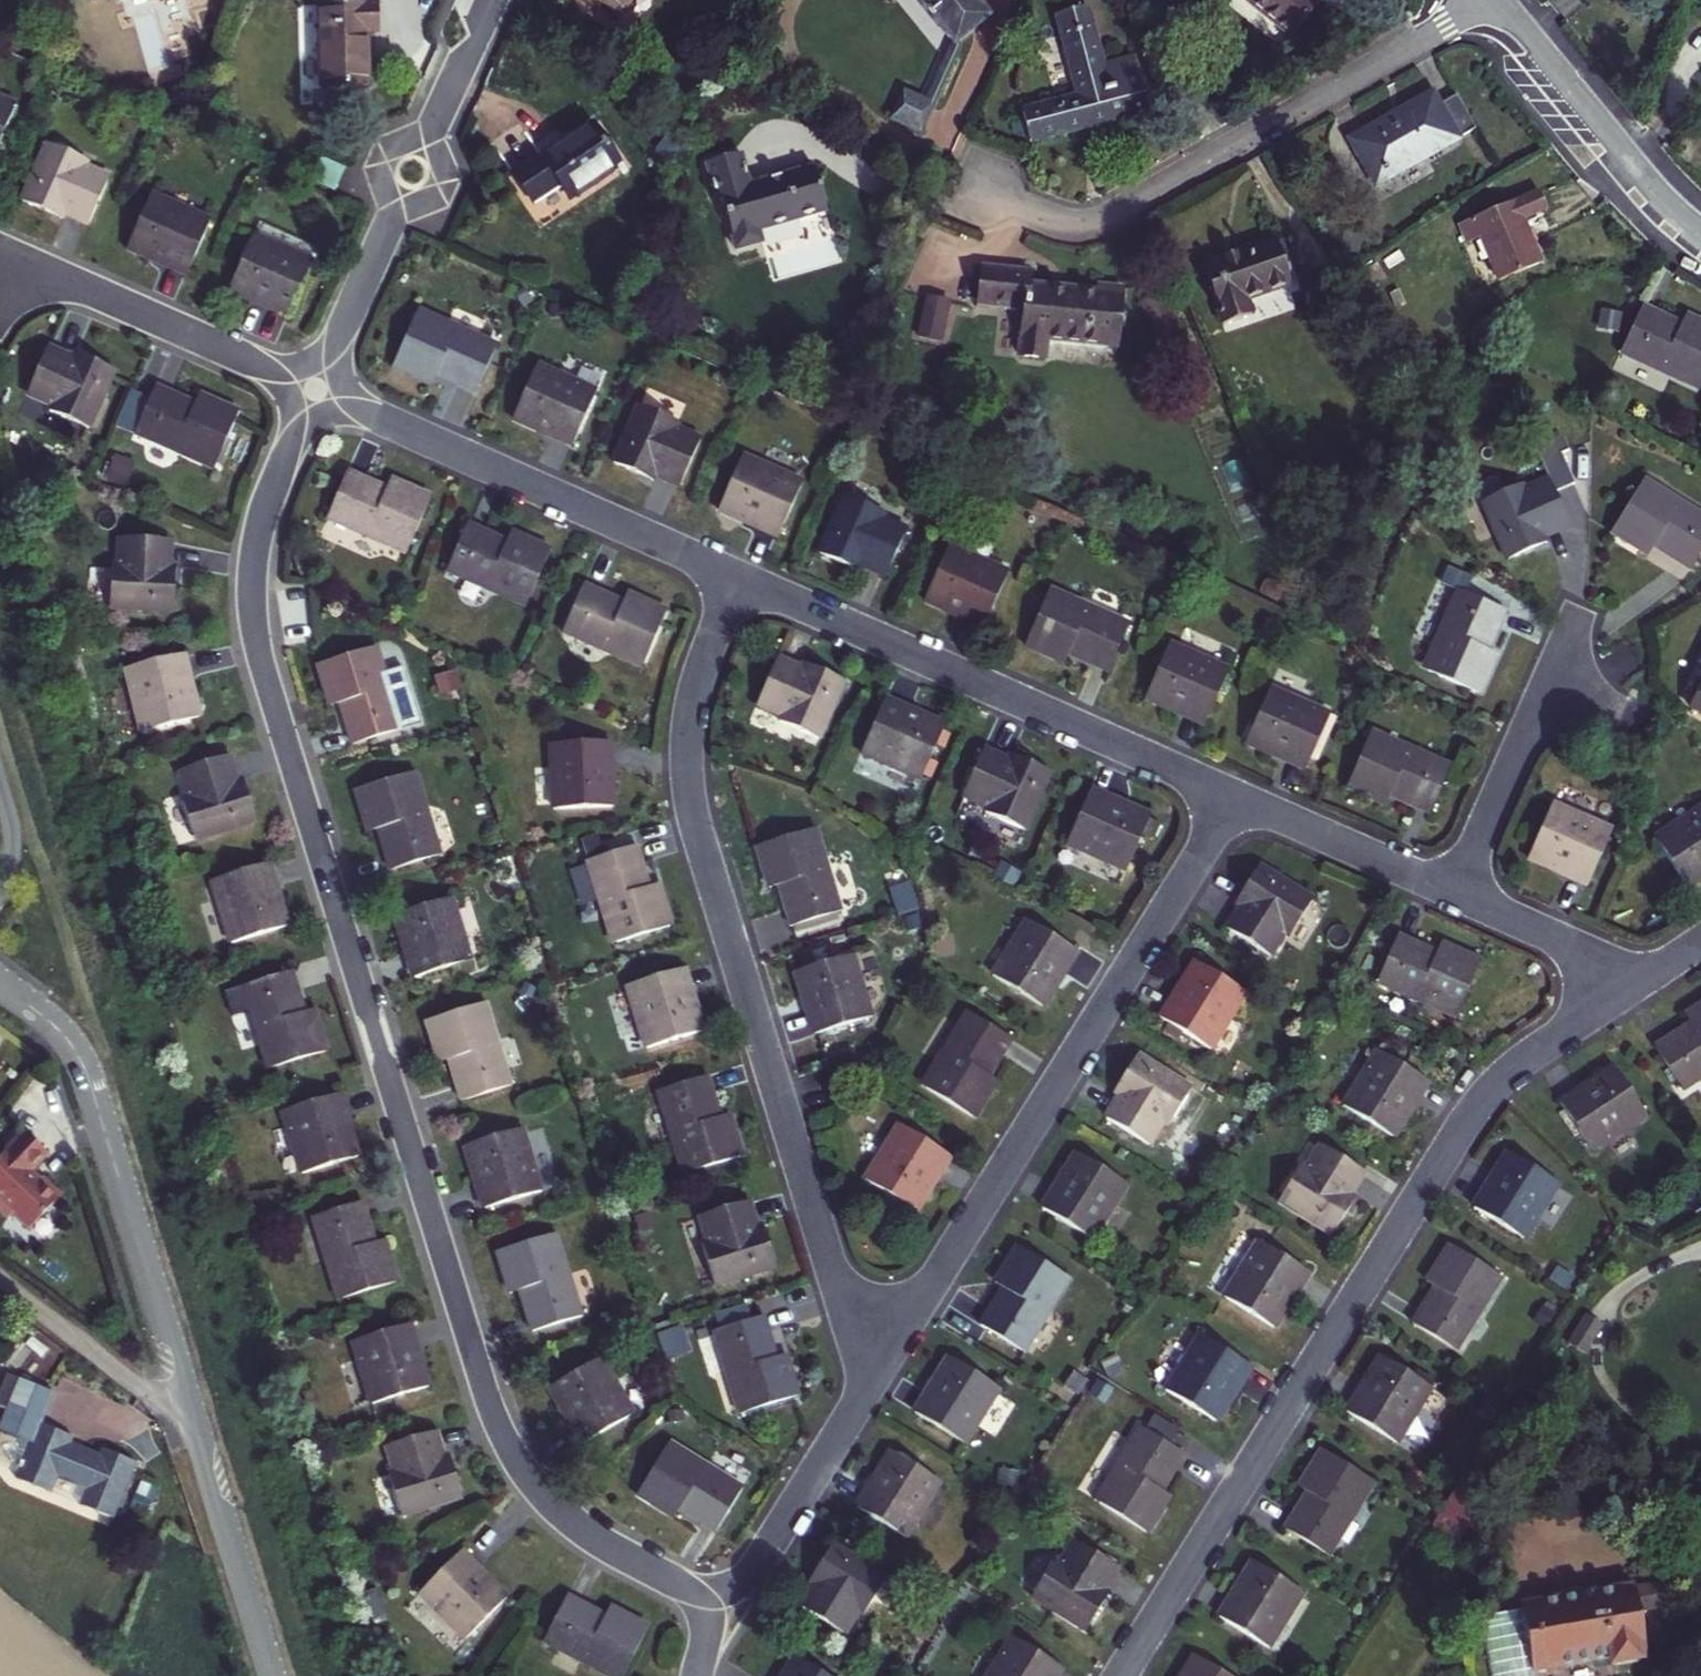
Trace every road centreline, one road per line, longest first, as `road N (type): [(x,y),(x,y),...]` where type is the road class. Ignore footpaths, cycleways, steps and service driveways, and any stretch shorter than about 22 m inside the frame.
road 1 (residential): [(712,1593),(638,1565),(546,1502),(507,1447),(486,1396),(256,632),(261,525),(317,388)]
road 2 (residential): [(1119,1675),(1469,1116),(1530,1053),(1645,980)]
road 3 (residential): [(873,1380),(691,801),(692,709),(738,576)]
road 4 (residential): [(0,986),(56,1027),(81,1061),(272,1675)]
road 5 (residential): [(873,1380),(1235,798)]
road 6 (residential): [(978,192),(1055,222),(1107,217),(1488,0)]
road 7 (residential): [(738,576),(1235,798)]
road 8 (residential): [(317,388),(738,576)]
road 9 (residential): [(317,388),(491,0)]
road 10 (residential): [(0,250),(317,388)]
road 11 (residential): [(1491,0),(1636,177),(1700,239)]
road 12 (residential): [(1453,893),(1574,621)]
road 13 (residential): [(712,1593),(749,1572),(873,1380)]
road 14 (residential): [(1235,798),(1453,893)]
road 15 (residential): [(1453,893),(1645,980)]

